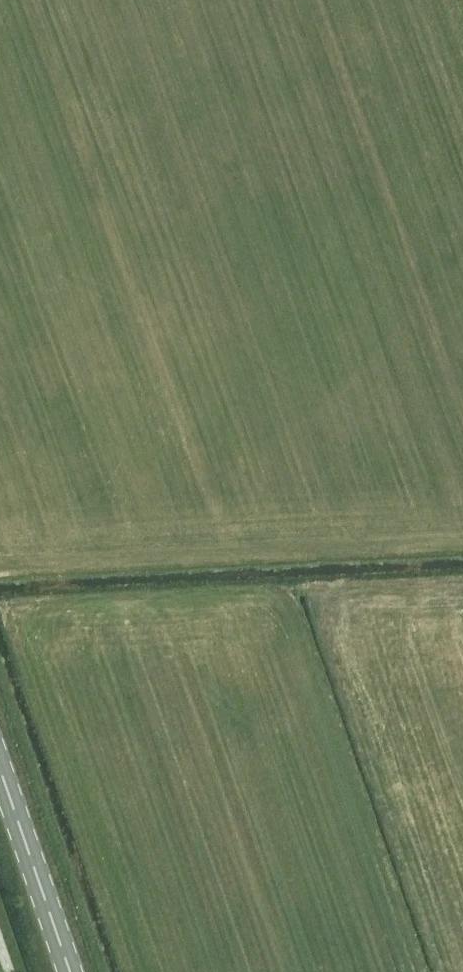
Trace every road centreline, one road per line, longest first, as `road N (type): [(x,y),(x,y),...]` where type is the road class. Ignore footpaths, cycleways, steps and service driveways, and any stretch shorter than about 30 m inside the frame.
road 1 (primary): [(70,971),(0,771)]

